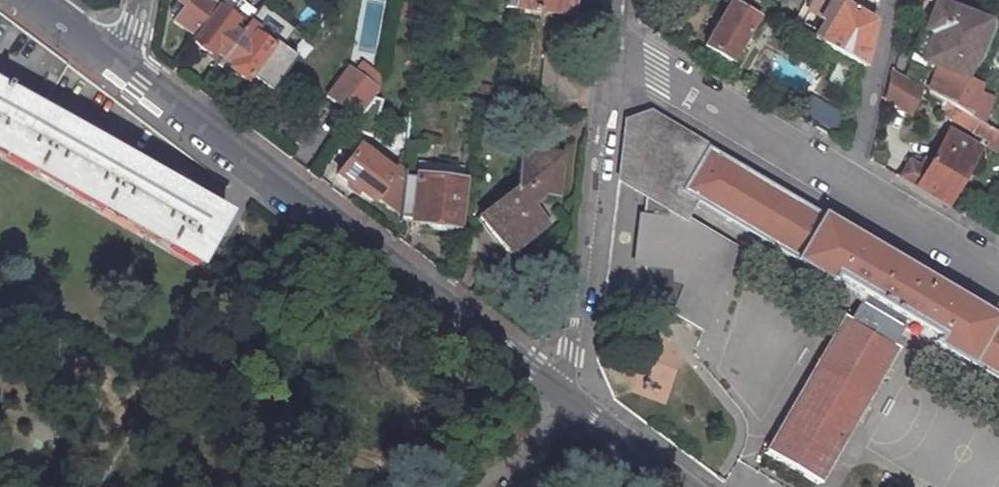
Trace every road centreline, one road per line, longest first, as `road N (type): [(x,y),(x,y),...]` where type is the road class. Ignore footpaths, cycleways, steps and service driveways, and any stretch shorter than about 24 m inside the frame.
road 1 (residential): [(552,389),(114,57)]
road 2 (residential): [(612,50),(568,351),(552,389)]
road 3 (residential): [(850,191),(612,50)]
road 4 (residential): [(894,0),(850,191)]
road 5 (residential): [(998,277),(850,191)]
road 6 (residential): [(681,486),(552,389)]

